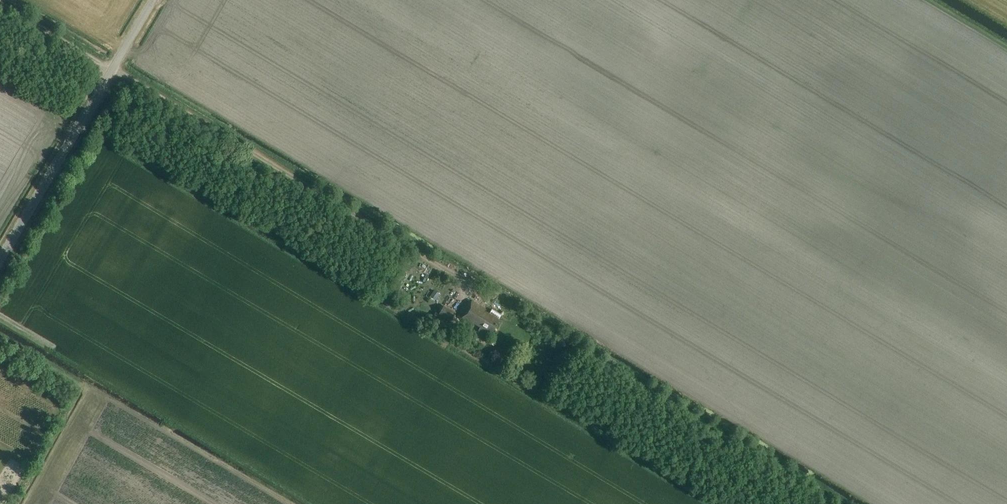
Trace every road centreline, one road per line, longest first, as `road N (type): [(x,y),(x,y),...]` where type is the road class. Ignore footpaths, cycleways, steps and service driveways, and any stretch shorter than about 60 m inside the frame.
road 1 (track): [(0,3),(467,280)]
road 2 (unclassified): [(0,260),(153,0)]

